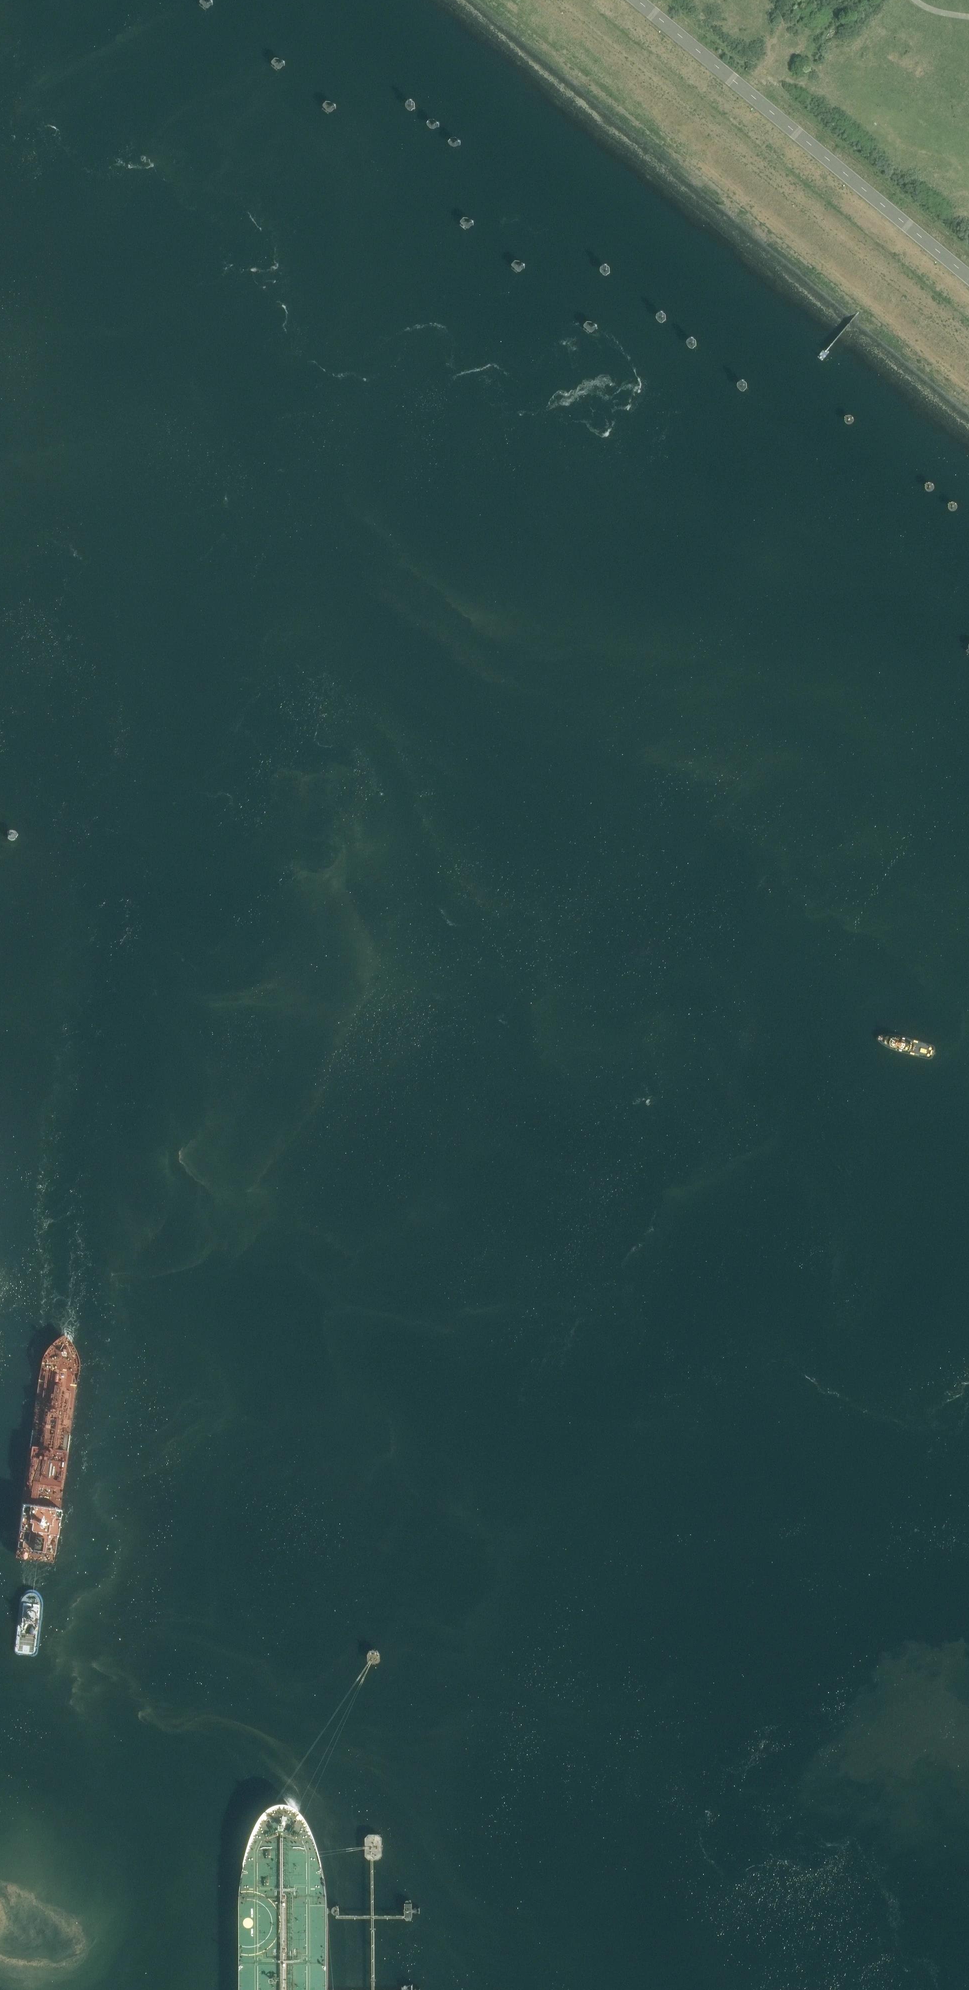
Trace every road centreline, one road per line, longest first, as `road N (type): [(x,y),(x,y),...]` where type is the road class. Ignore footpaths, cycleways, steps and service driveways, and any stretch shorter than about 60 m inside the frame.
road 1 (tertiary): [(968,276),(638,0)]

